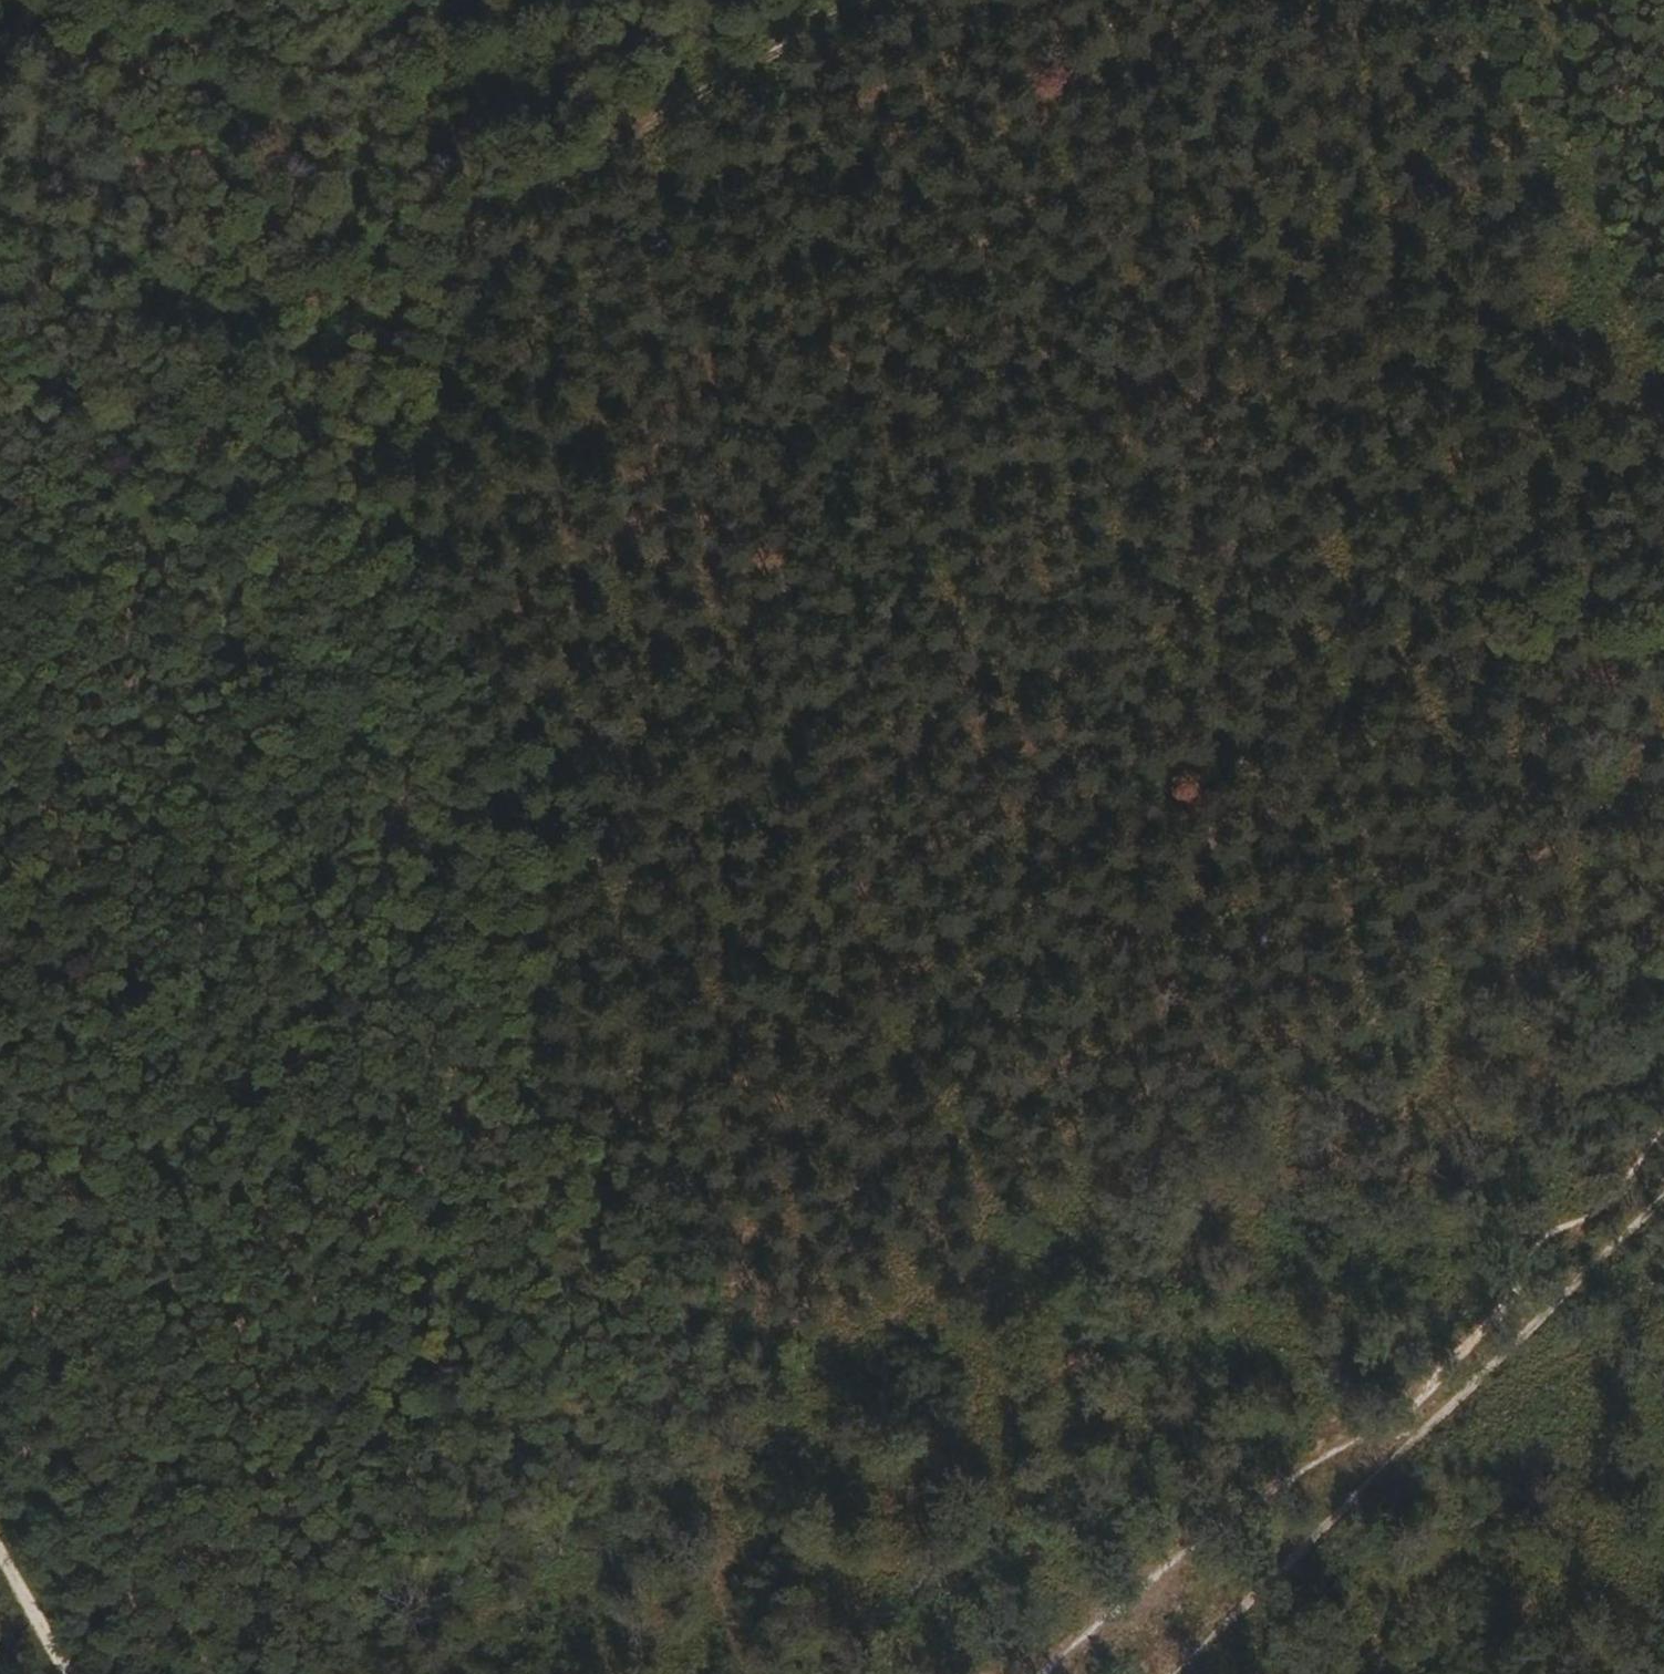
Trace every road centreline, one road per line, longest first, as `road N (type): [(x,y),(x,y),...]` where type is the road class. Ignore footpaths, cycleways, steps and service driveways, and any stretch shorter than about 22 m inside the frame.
road 1 (track): [(1162,1673),(1663,1192)]
road 2 (track): [(0,1544),(74,1673)]

